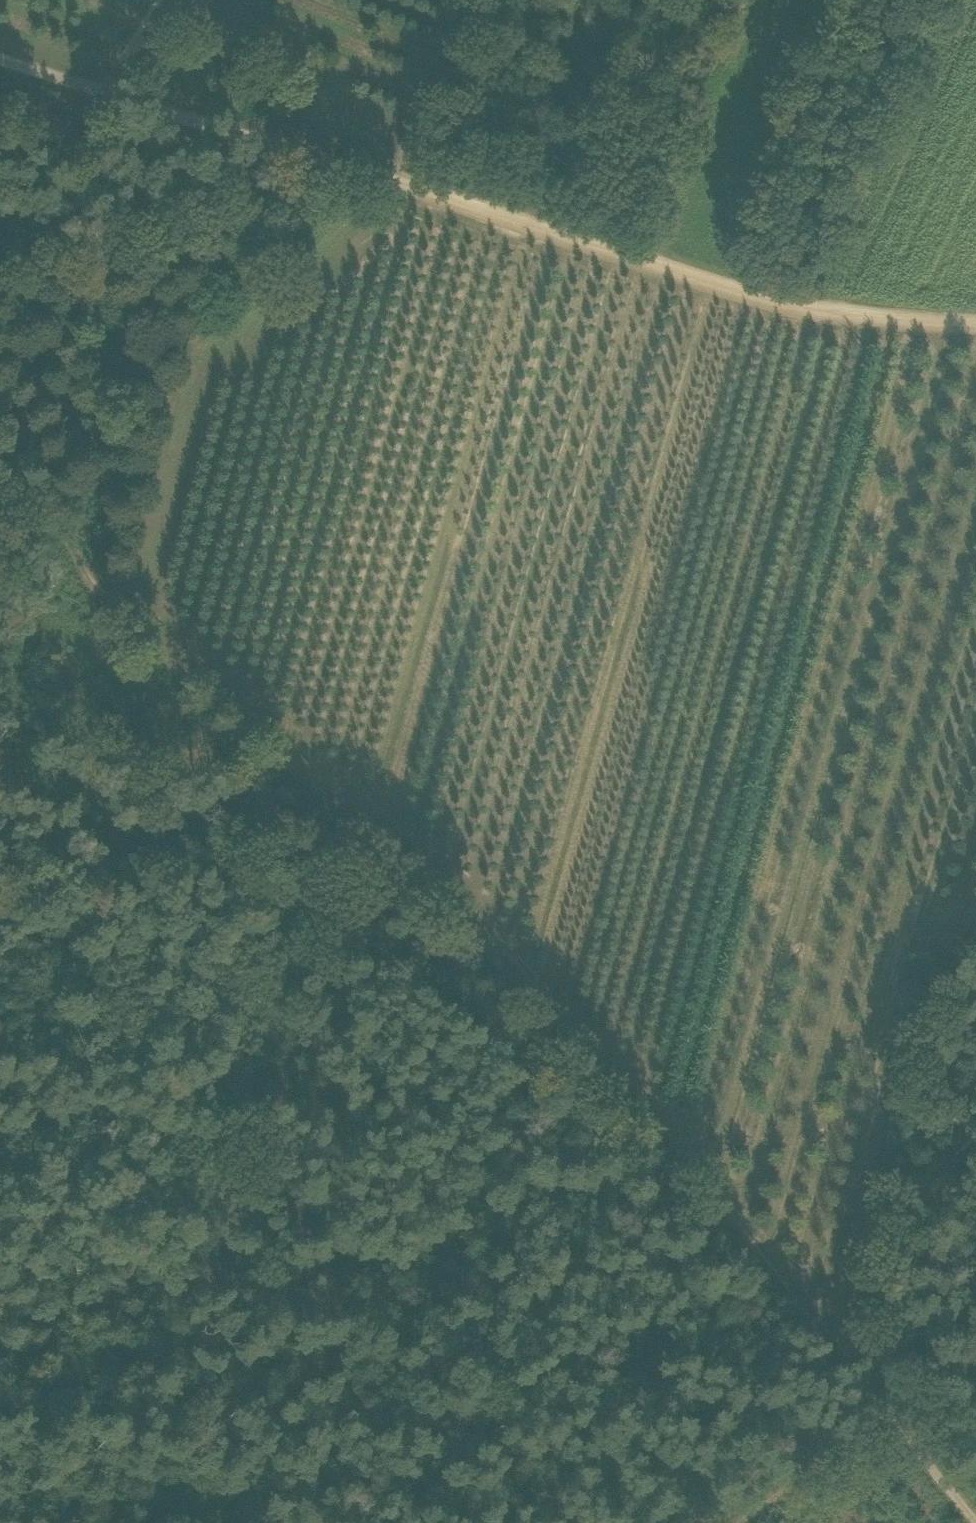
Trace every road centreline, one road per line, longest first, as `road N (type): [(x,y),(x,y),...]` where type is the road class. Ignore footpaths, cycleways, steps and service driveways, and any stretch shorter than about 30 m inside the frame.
road 1 (track): [(0,410),(69,525),(49,587),(341,846),(971,1522)]
road 2 (track): [(975,329),(844,311),(558,233),(0,57)]
road 3 (track): [(341,846),(0,872)]

